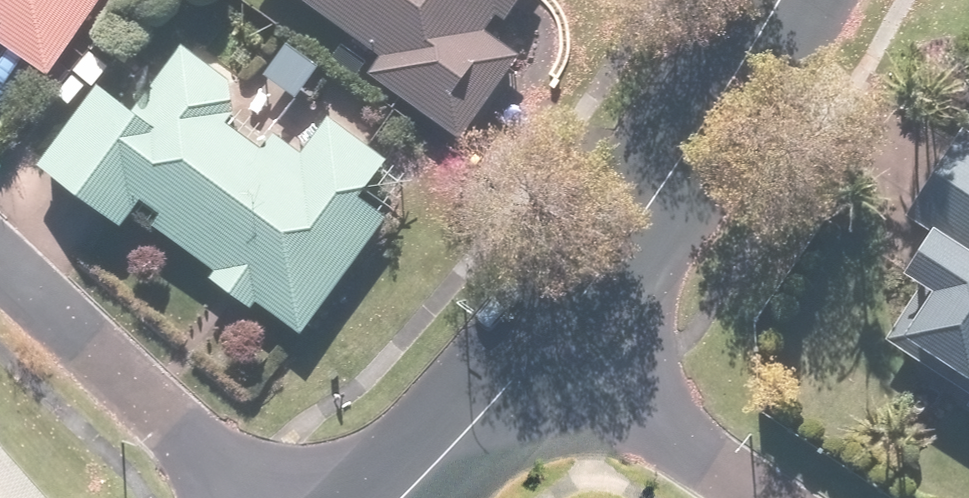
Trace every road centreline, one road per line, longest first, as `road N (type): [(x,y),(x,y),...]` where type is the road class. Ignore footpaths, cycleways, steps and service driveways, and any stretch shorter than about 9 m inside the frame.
road 1 (tertiary): [(539,352),(694,140),(775,0)]
road 2 (residential): [(249,497),(0,270)]
road 3 (residential): [(539,352),(766,497)]
road 4 (tertiary): [(395,497),(539,352)]

